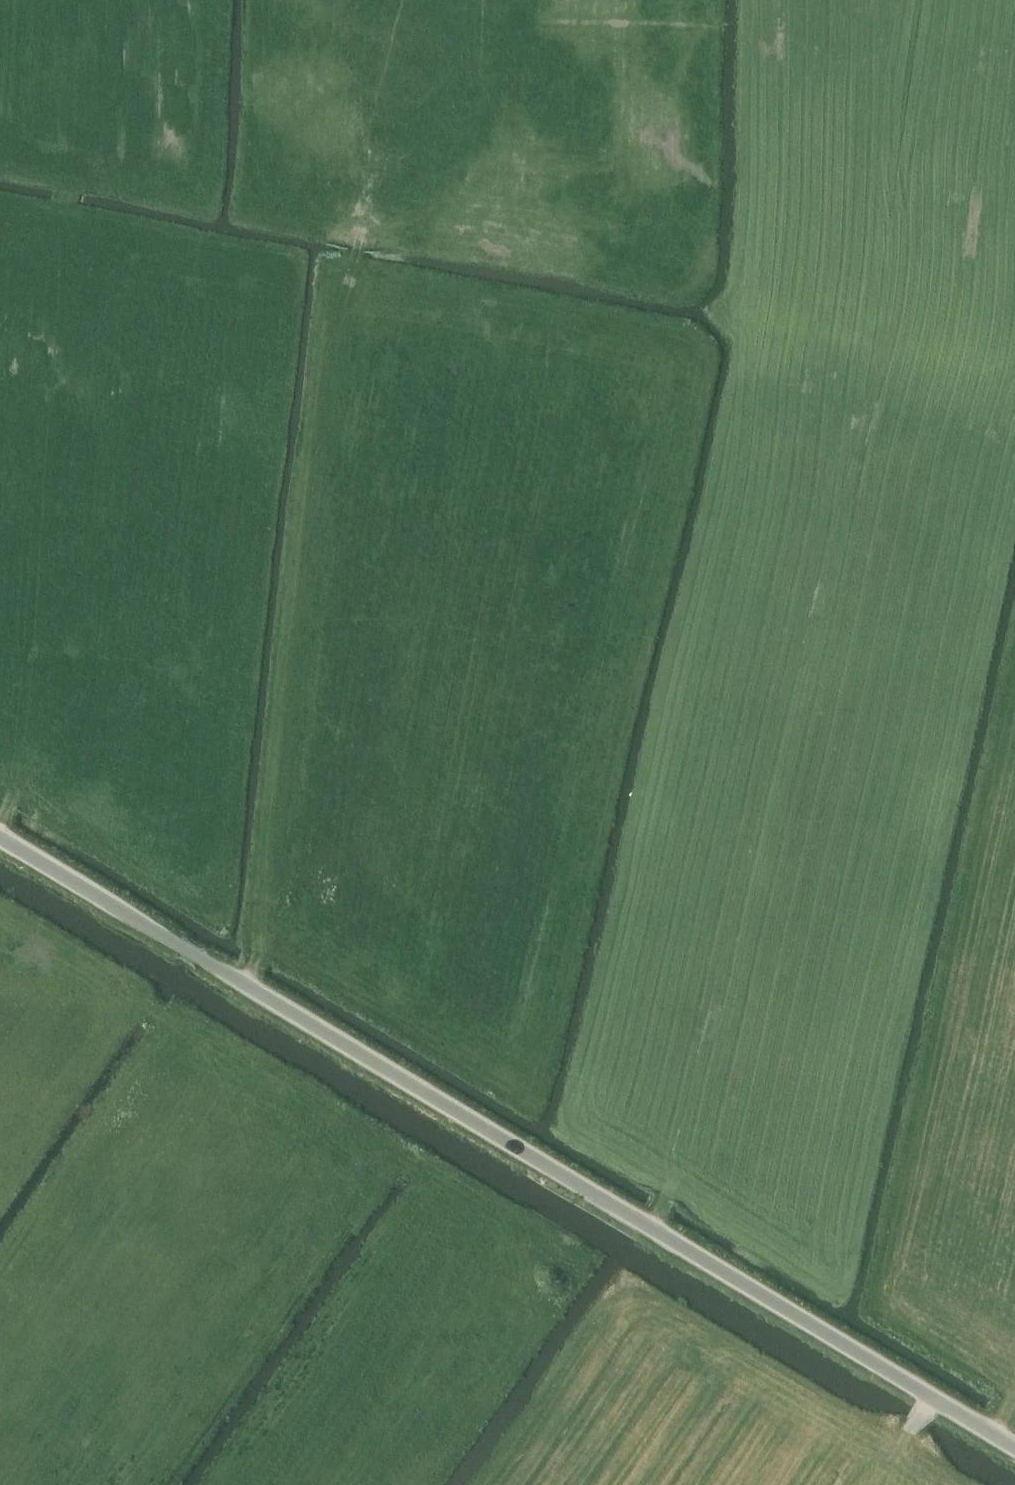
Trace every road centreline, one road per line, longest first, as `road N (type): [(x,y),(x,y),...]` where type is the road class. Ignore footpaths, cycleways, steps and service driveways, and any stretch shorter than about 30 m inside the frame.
road 1 (unclassified): [(1014,1448),(0,837)]

